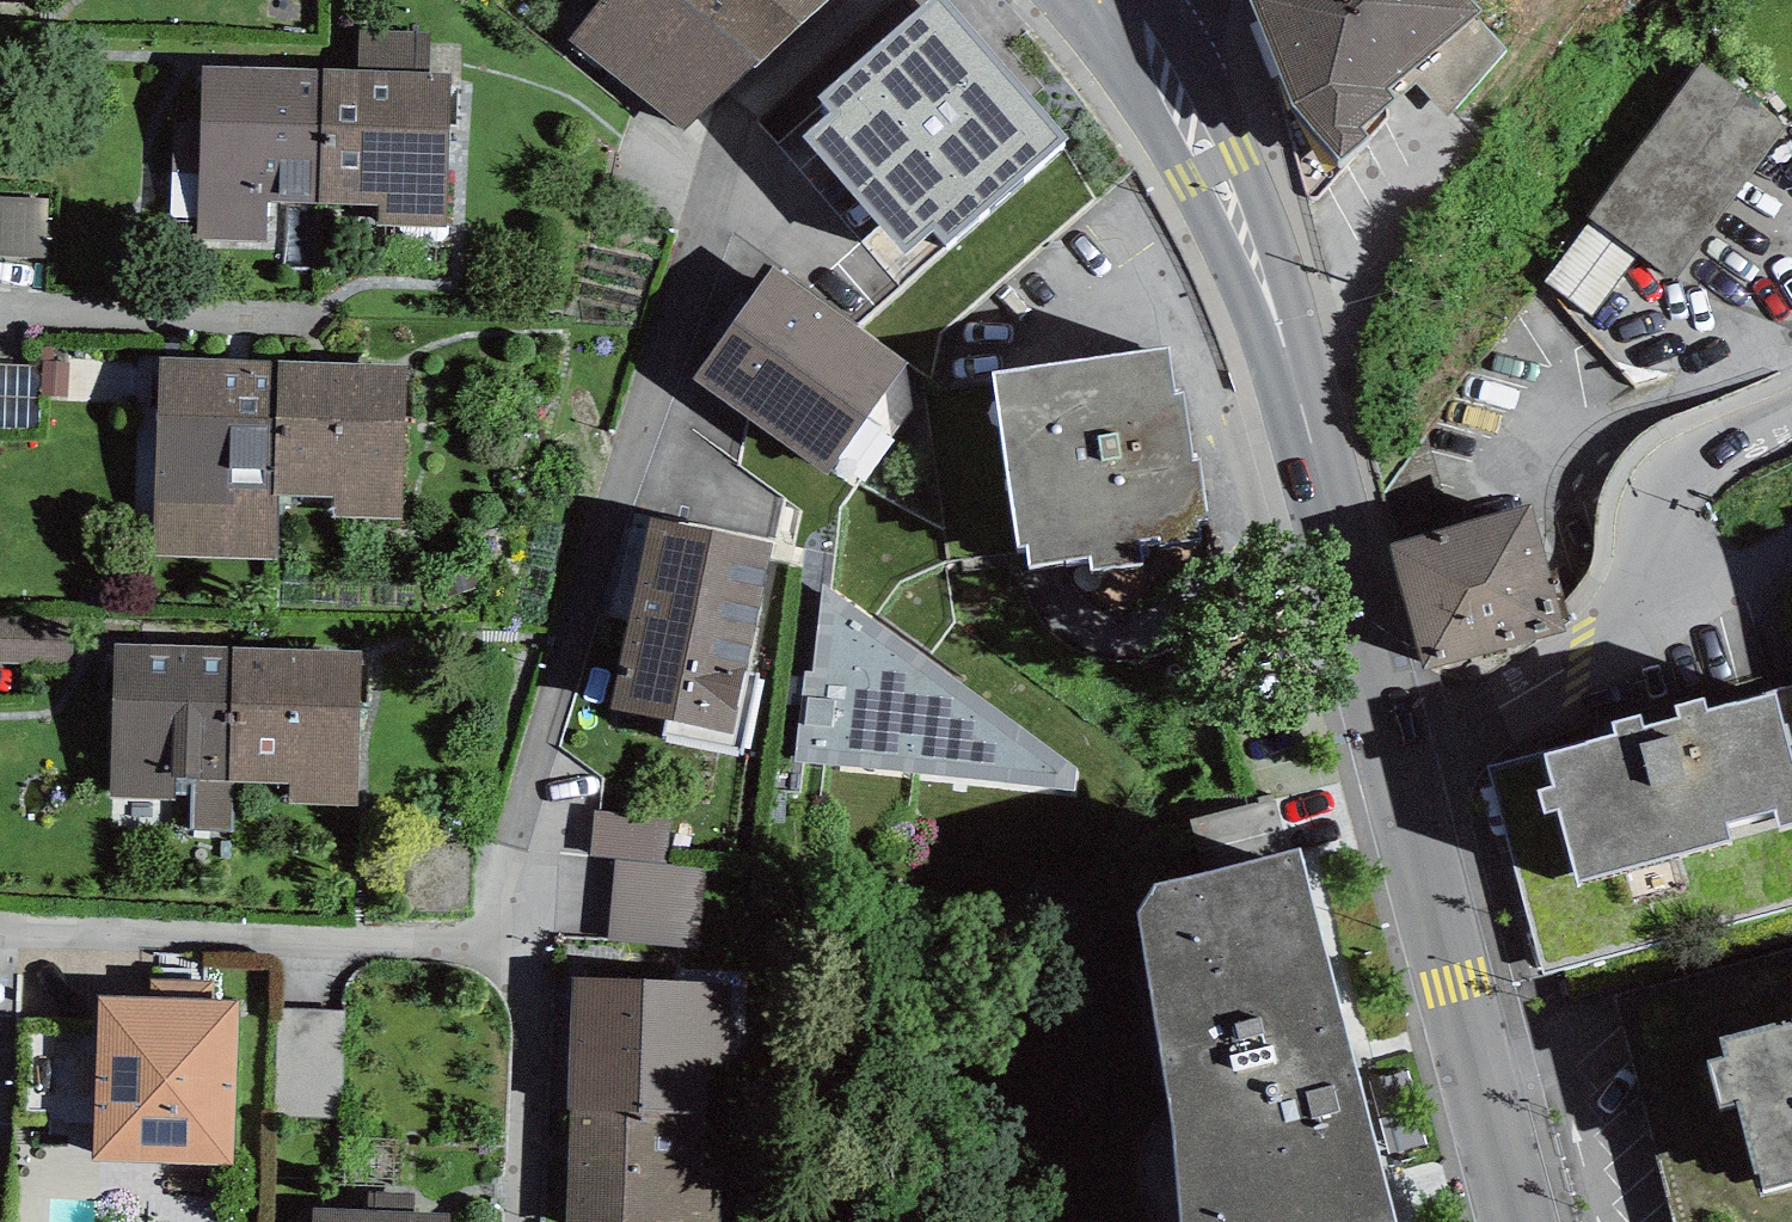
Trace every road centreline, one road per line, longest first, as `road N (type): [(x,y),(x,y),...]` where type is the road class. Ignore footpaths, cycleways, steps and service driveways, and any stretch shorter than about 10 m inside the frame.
road 1 (residential): [(0,918),(476,959),(748,113),(864,0)]
road 2 (secondary): [(1391,737),(1265,290),(1213,164),(1114,0)]
road 3 (residential): [(1791,420),(1697,472),(1630,604),(1580,664),(1518,704),(1391,737)]
road 4 (secondary): [(1520,1221),(1391,737)]

